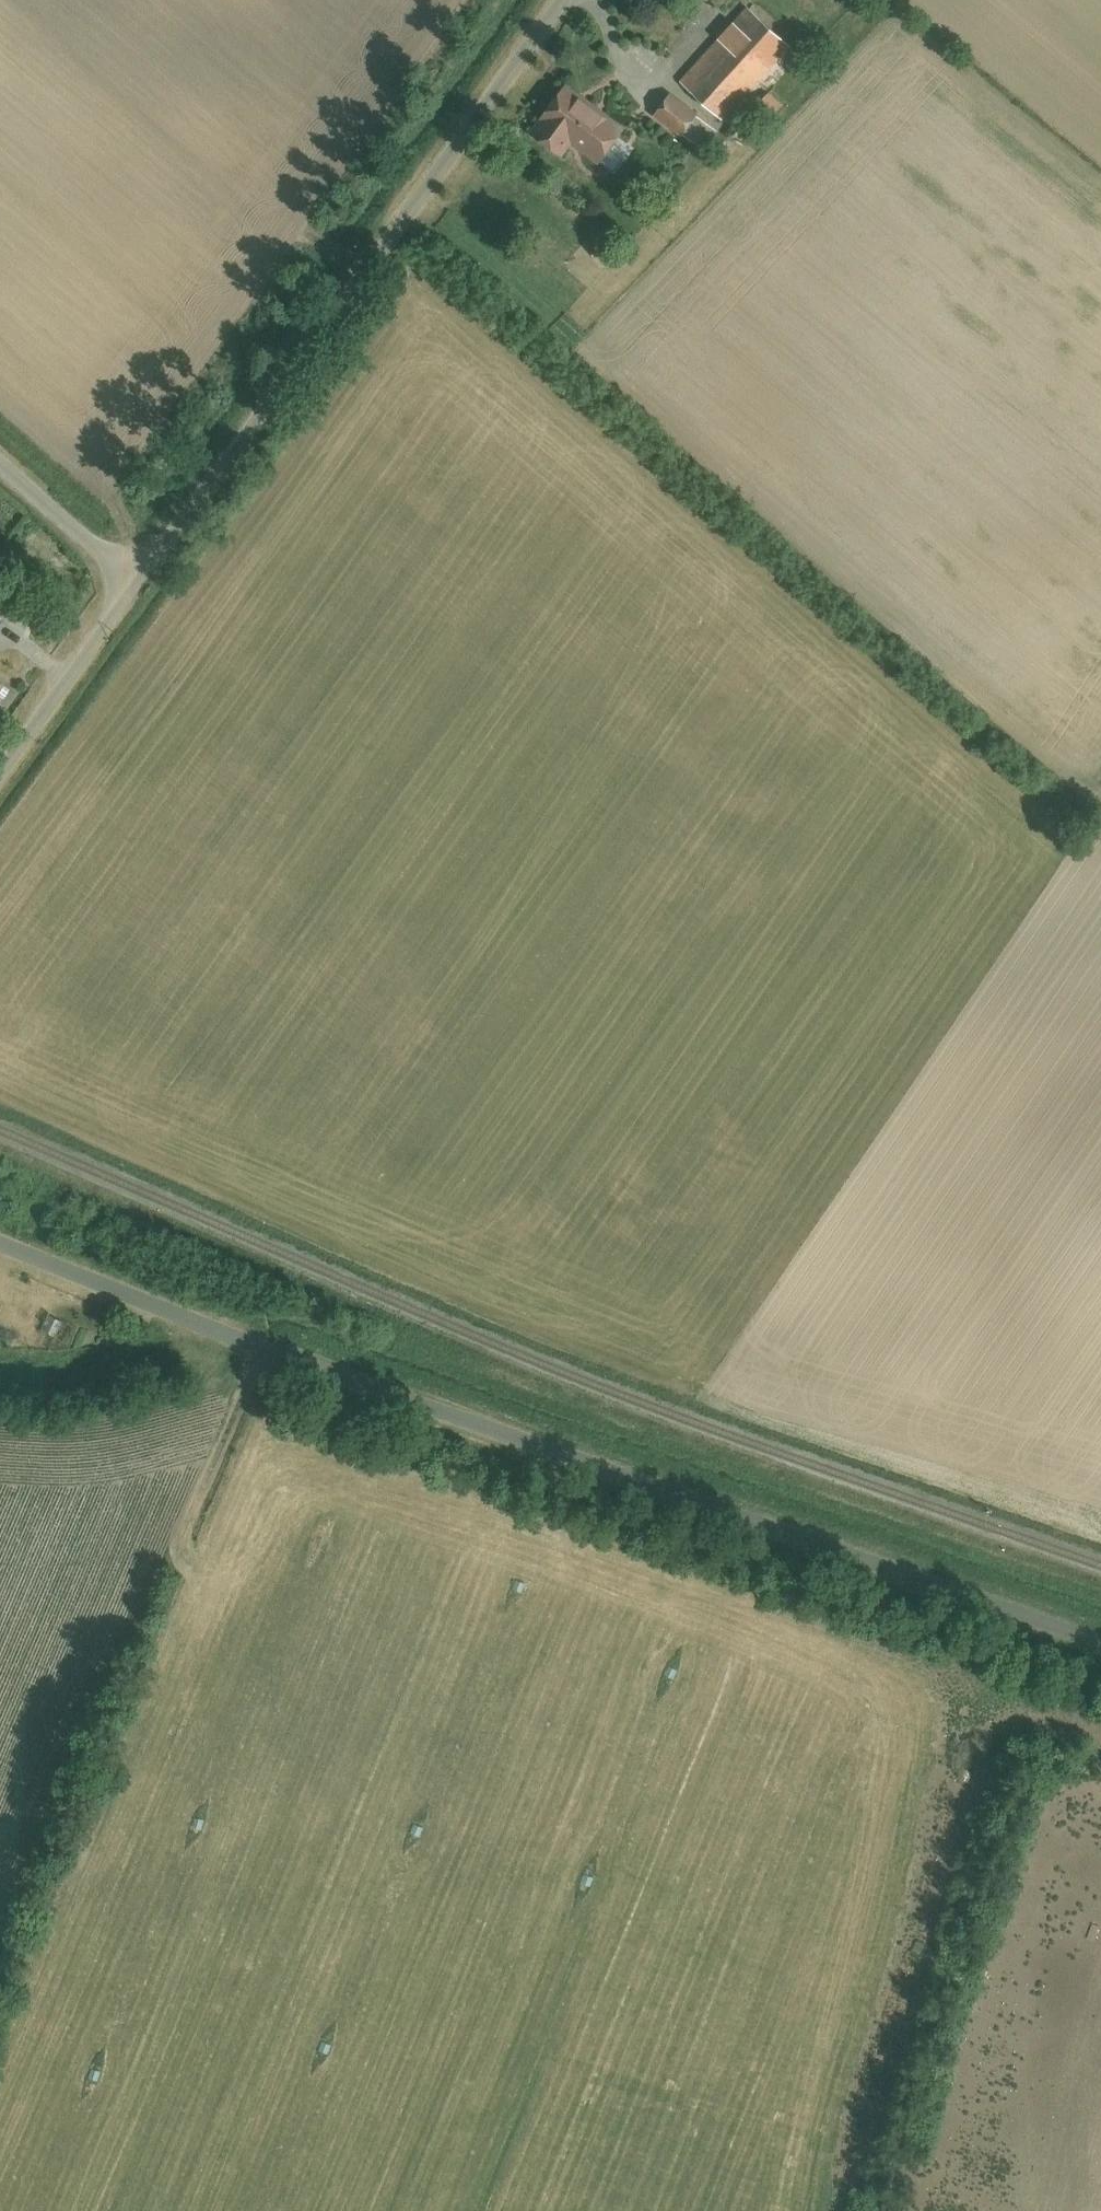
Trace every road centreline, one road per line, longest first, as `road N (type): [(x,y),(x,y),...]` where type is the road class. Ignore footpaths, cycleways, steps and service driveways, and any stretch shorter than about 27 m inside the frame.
road 1 (unclassified): [(0,1234),(1100,1633)]
road 2 (unclassified): [(137,578),(556,0)]
road 3 (unclassified): [(0,770),(137,578)]
road 4 (residential): [(137,578),(0,469)]

